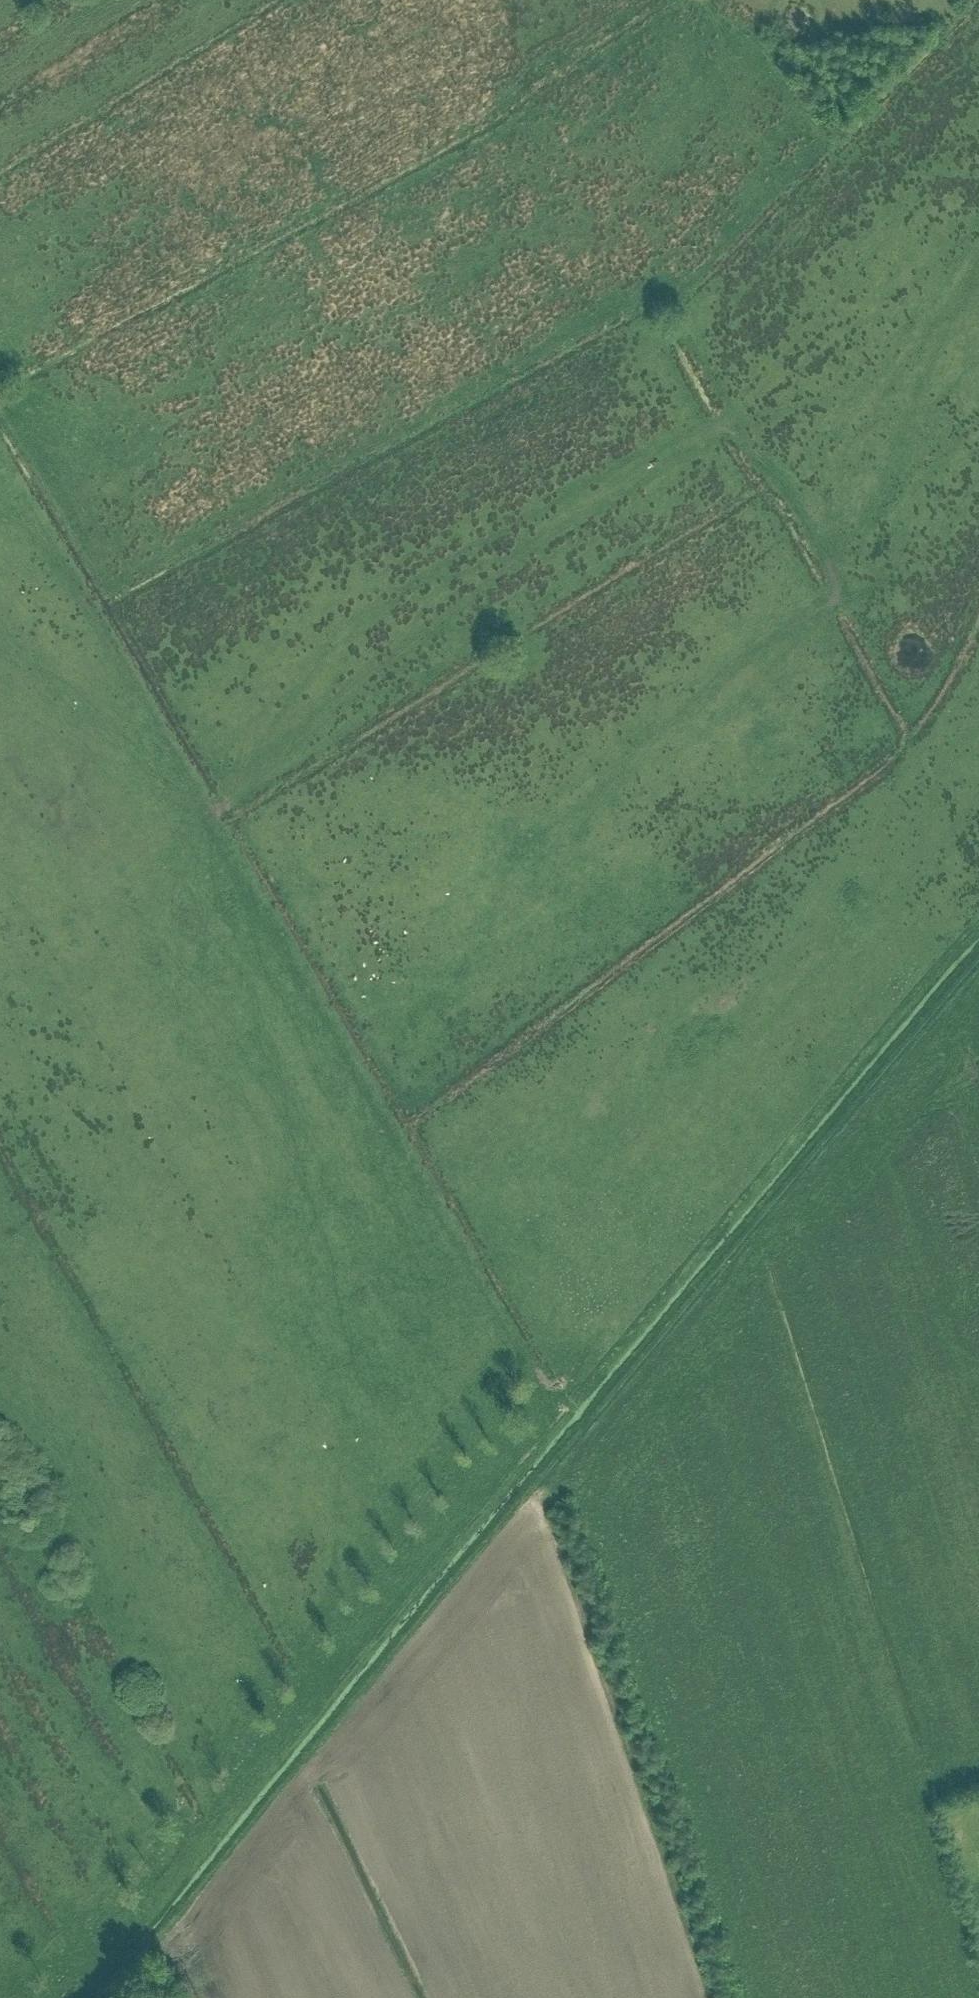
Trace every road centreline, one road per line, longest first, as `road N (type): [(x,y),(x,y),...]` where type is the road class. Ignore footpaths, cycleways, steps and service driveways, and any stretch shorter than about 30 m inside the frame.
road 1 (track): [(84,1997),(552,1426)]

